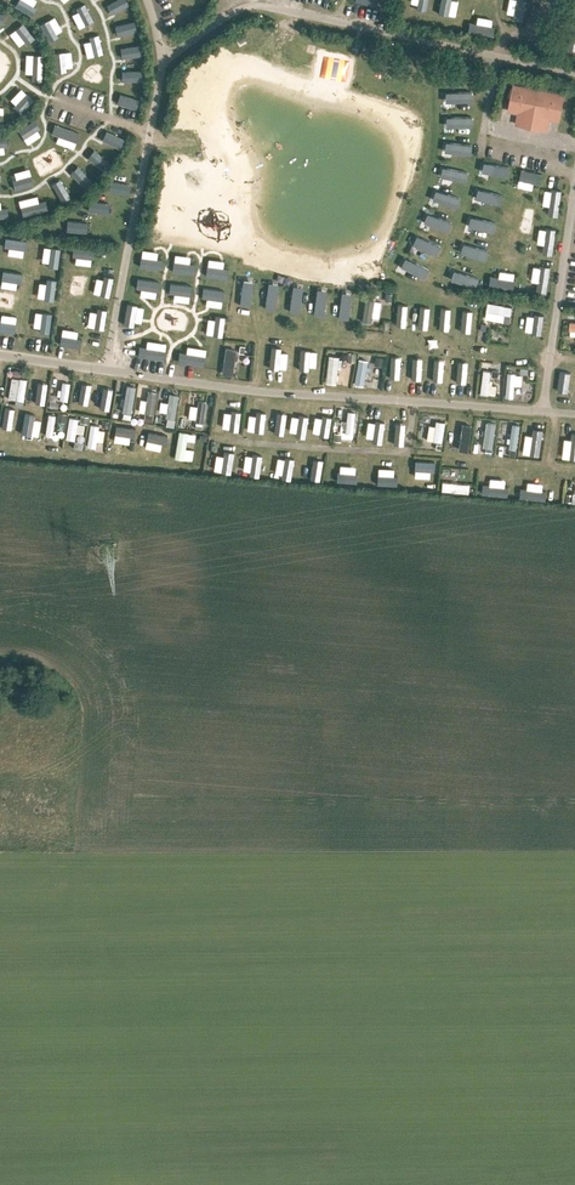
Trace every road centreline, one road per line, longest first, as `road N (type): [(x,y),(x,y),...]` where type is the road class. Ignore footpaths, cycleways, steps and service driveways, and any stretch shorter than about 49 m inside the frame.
road 1 (track): [(214,438),(401,451),(413,402)]
road 2 (track): [(195,470),(0,451)]
road 3 (track): [(449,458),(574,468)]

